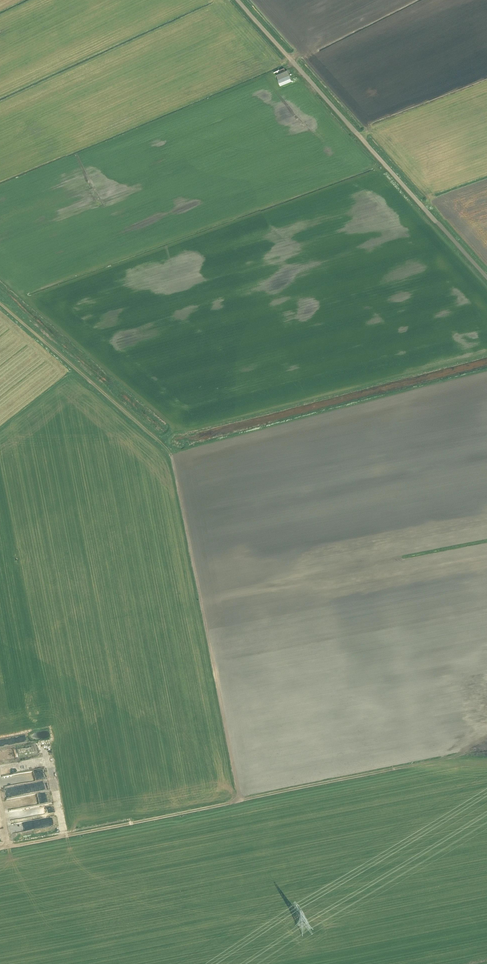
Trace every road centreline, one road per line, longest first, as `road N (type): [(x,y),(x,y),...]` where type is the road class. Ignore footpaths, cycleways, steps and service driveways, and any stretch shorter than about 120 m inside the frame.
road 1 (track): [(0,850),(239,800),(170,454),(0,305)]
road 2 (unclassified): [(486,278),(238,0)]
road 3 (track): [(239,800),(448,759),(483,761)]

